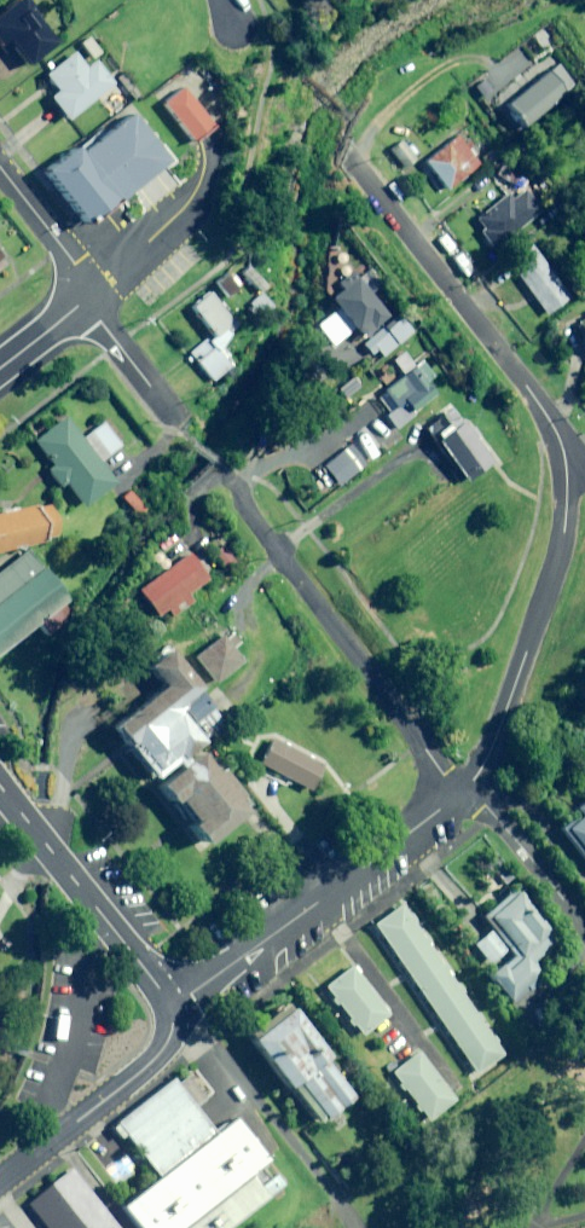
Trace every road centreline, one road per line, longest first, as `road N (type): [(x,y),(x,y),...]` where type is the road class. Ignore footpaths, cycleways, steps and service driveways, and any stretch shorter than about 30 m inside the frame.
road 1 (residential): [(564,450),(530,388),(330,144)]
road 2 (residential): [(175,1008),(464,790)]
road 3 (residential): [(464,790),(491,754),(560,557),(564,450)]
road 4 (residential): [(252,515),(464,790)]
road 5 (residential): [(0,782),(175,1008)]
road 6 (residential): [(175,1008),(172,1039),(153,1064),(0,1185)]
road 7 (residential): [(0,164),(68,254),(90,299)]
road 8 (residential): [(90,299),(177,417)]
road 9 (residential): [(90,299),(196,214)]

